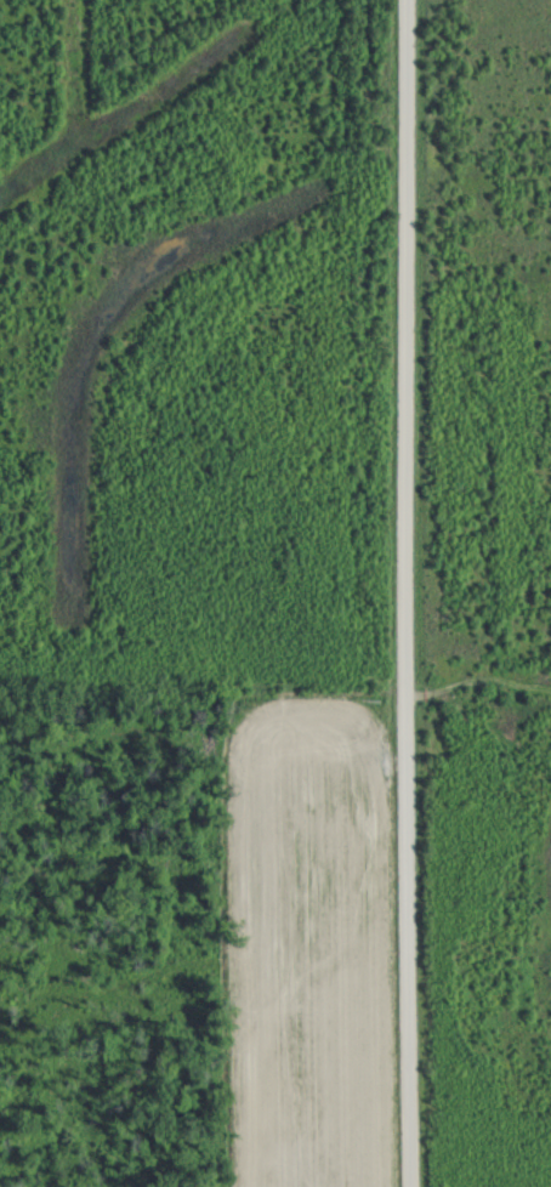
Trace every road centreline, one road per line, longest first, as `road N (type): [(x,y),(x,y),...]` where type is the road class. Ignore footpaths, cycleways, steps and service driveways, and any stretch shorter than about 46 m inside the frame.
road 1 (residential): [(401,1186),(401,0)]

